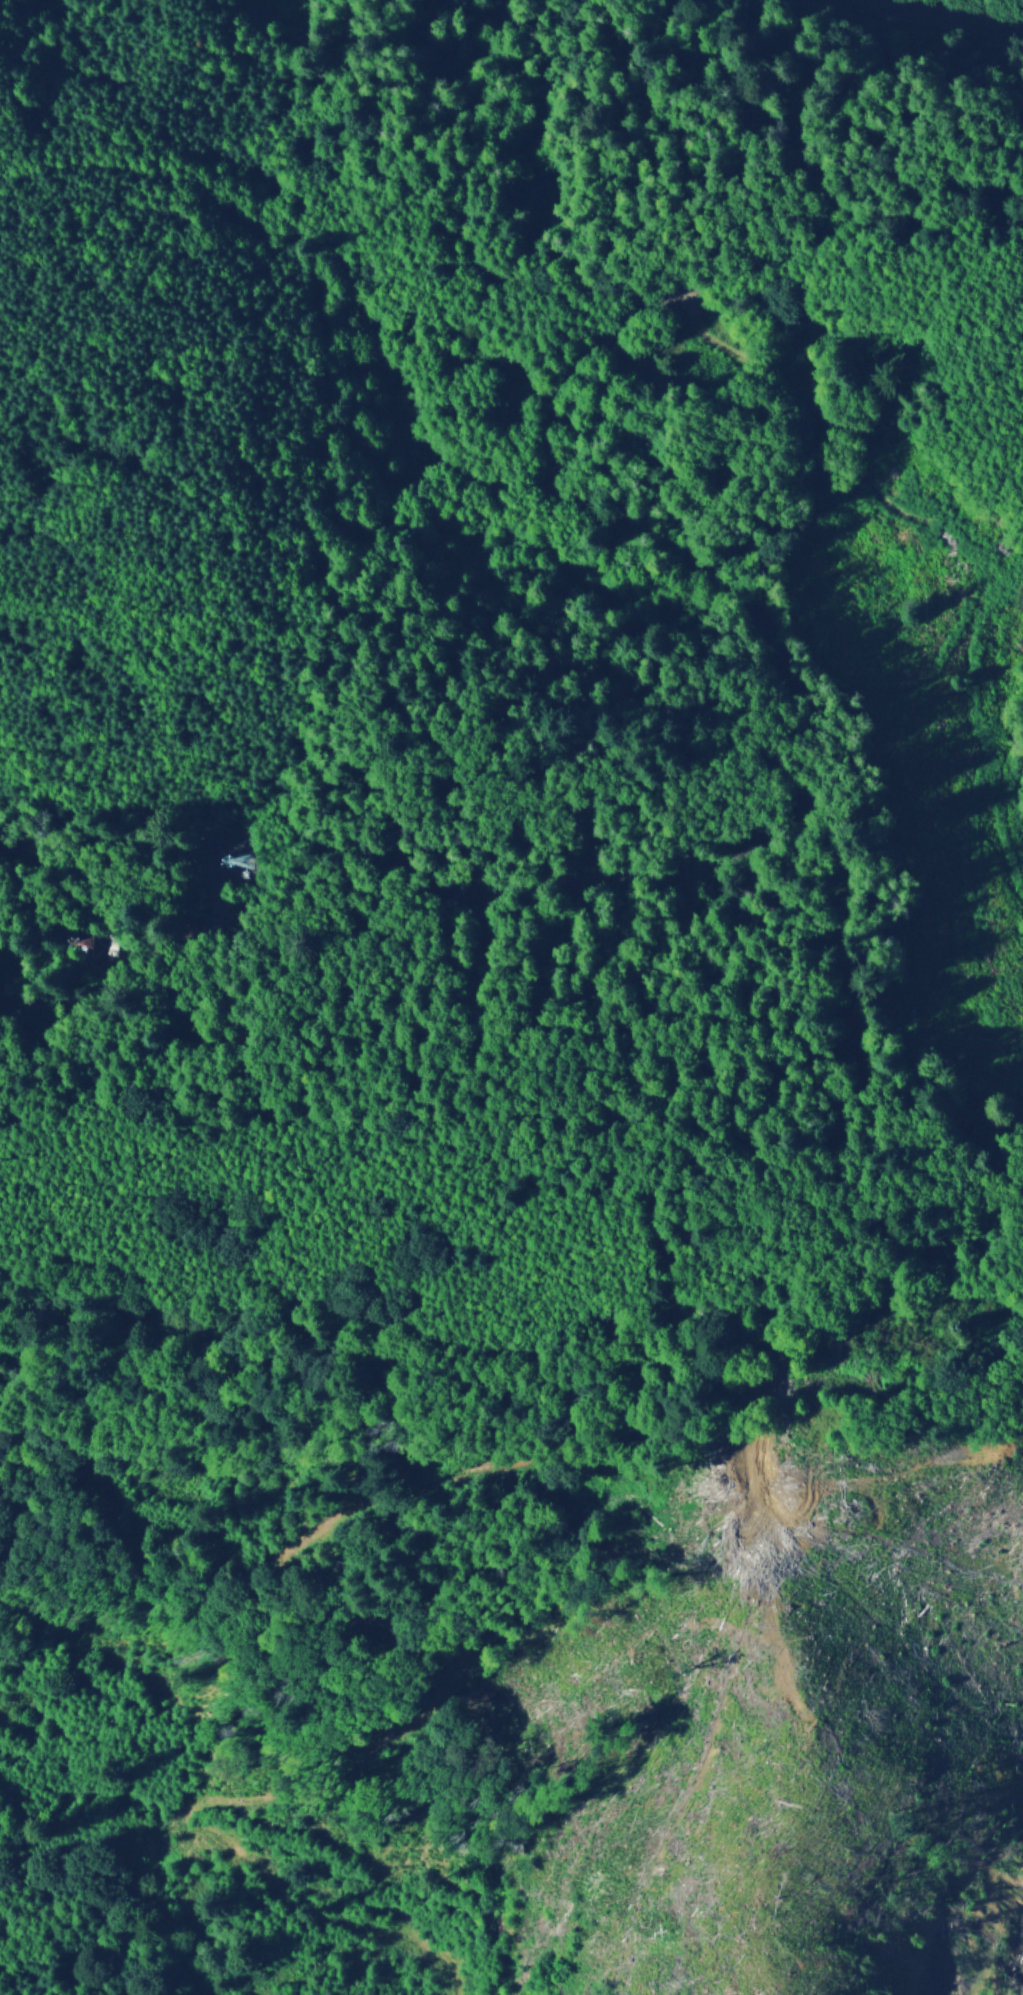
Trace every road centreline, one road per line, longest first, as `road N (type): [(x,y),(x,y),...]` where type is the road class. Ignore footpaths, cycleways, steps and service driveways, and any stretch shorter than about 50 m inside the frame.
road 1 (track): [(0,1864),(100,1819),(322,1788),(438,1700),(492,1636)]
road 2 (trunk): [(1022,23),(899,0)]

